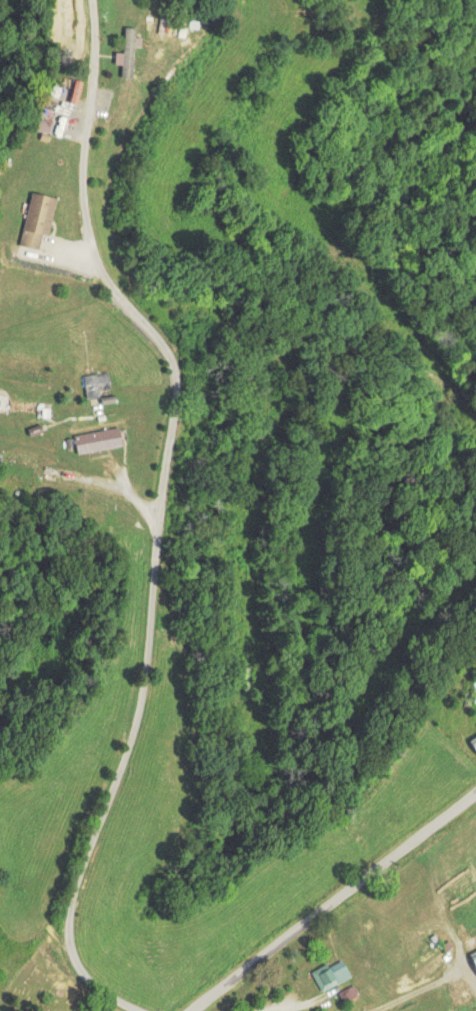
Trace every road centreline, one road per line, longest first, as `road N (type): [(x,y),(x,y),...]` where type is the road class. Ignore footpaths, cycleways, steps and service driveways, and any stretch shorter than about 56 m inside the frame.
road 1 (residential): [(157,1010),(64,928),(64,836),(178,514),(172,377),(96,263),(69,176),(75,0)]
road 2 (residential): [(190,1010),(475,787)]

